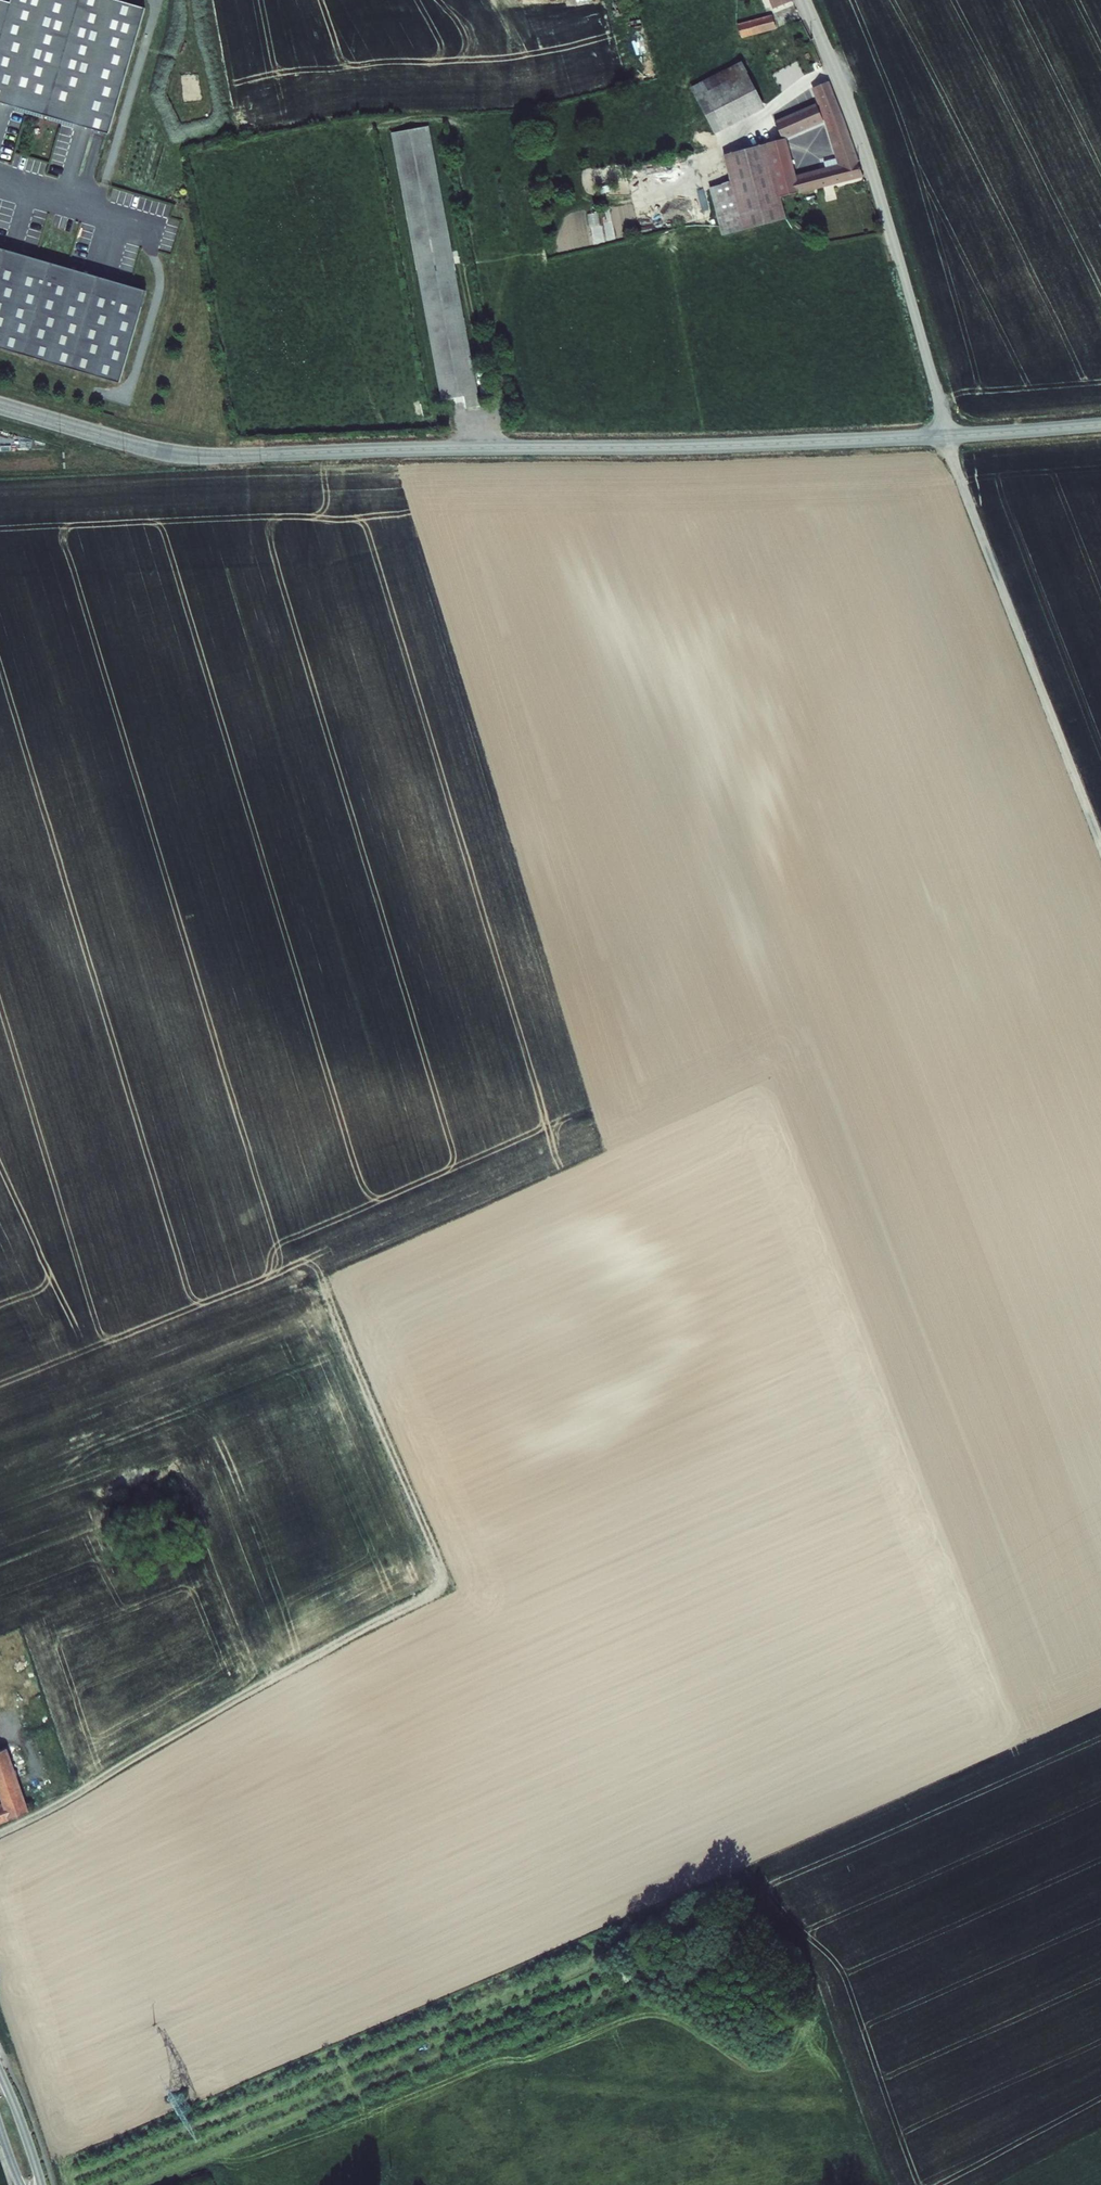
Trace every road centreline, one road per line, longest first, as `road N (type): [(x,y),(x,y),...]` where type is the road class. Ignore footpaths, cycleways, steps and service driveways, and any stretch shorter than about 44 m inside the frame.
road 1 (tertiary): [(947,437),(203,457),(0,406)]
road 2 (residential): [(947,437),(870,163),(805,0)]
road 3 (track): [(1100,852),(947,437)]
road 4 (tertiary): [(1100,425),(947,437)]
road 5 (secondary): [(42,2184),(0,2072)]

